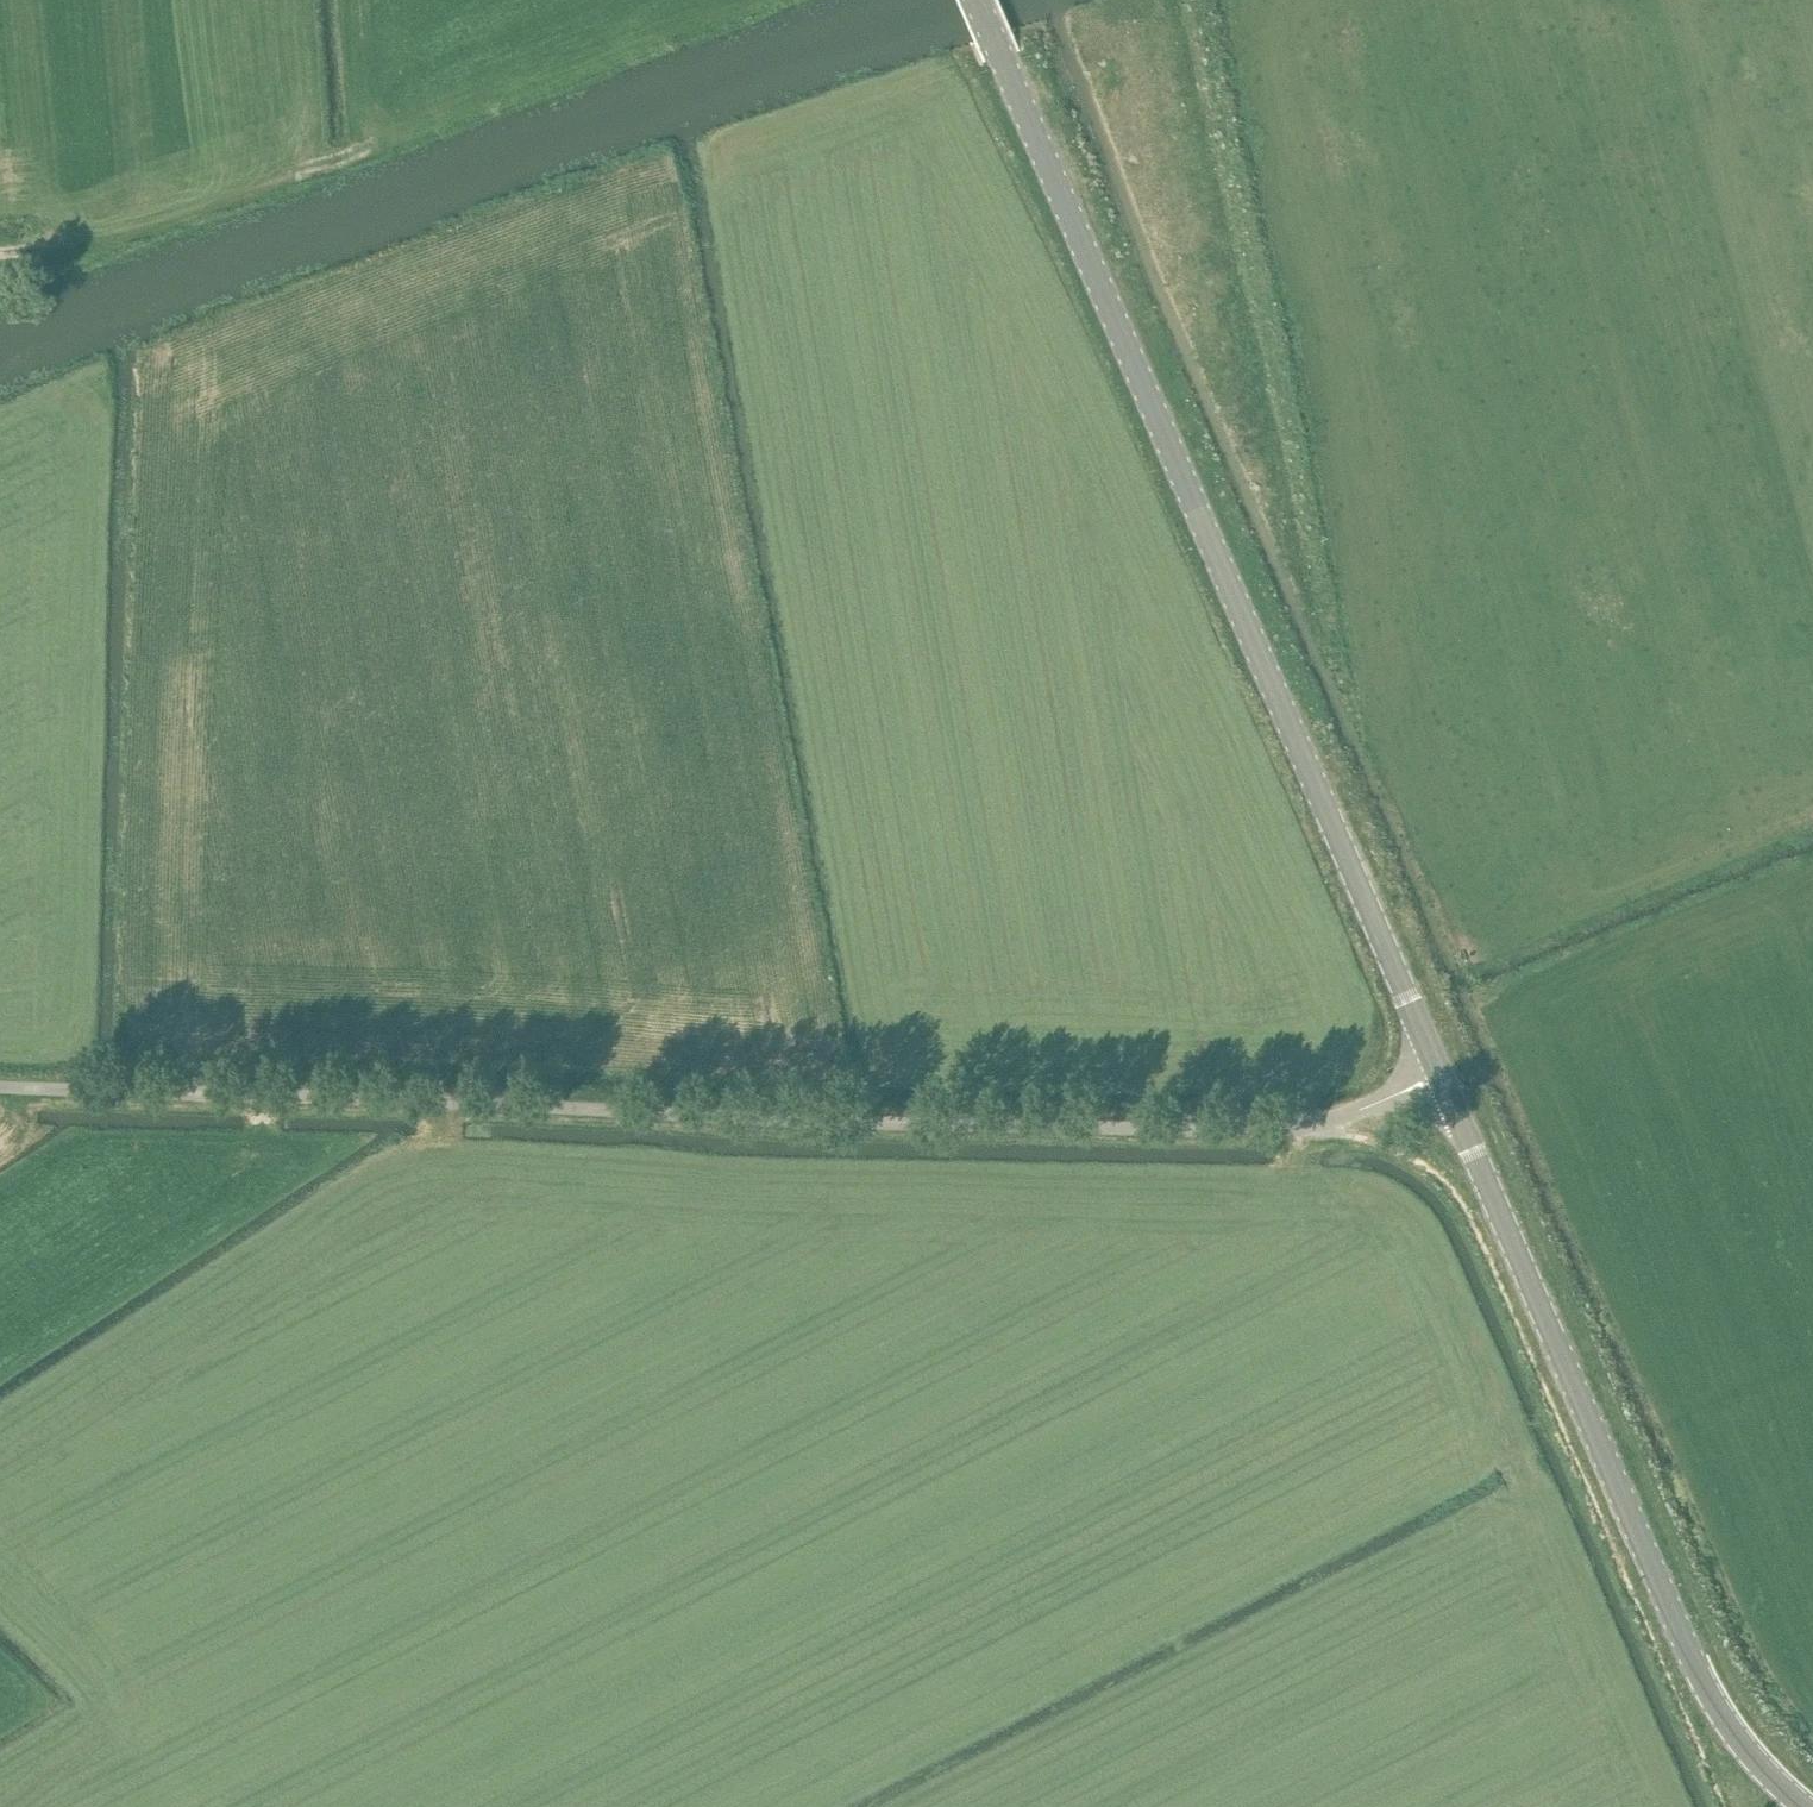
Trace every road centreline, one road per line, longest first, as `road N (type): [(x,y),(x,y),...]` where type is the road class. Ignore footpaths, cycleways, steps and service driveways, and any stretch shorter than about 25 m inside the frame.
road 1 (unclassified): [(1436,1074),(1305,1121),(1256,1126),(0,1075)]
road 2 (secondary): [(981,0),(1436,1074)]
road 3 (secondary): [(1436,1074),(1701,1677),(1749,1753),(1804,1806)]

